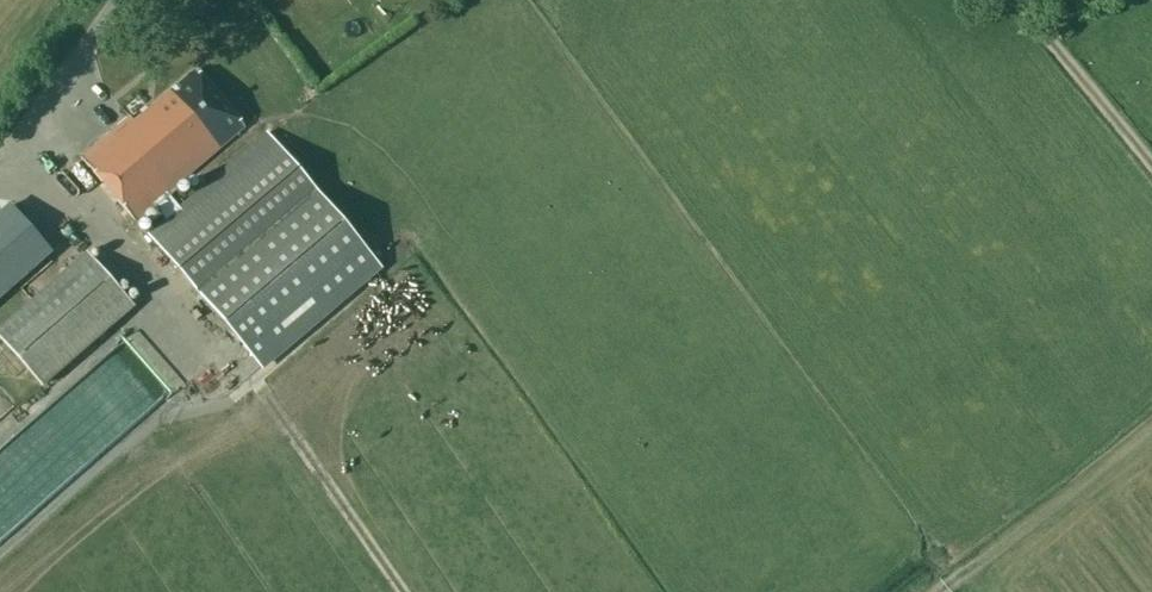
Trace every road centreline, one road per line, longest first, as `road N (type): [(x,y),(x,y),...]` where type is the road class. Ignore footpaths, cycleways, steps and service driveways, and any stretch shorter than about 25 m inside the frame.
road 1 (track): [(1151,431),(948,591)]
road 2 (track): [(1017,0),(1151,169)]
road 3 (unclassified): [(0,162),(122,0)]

